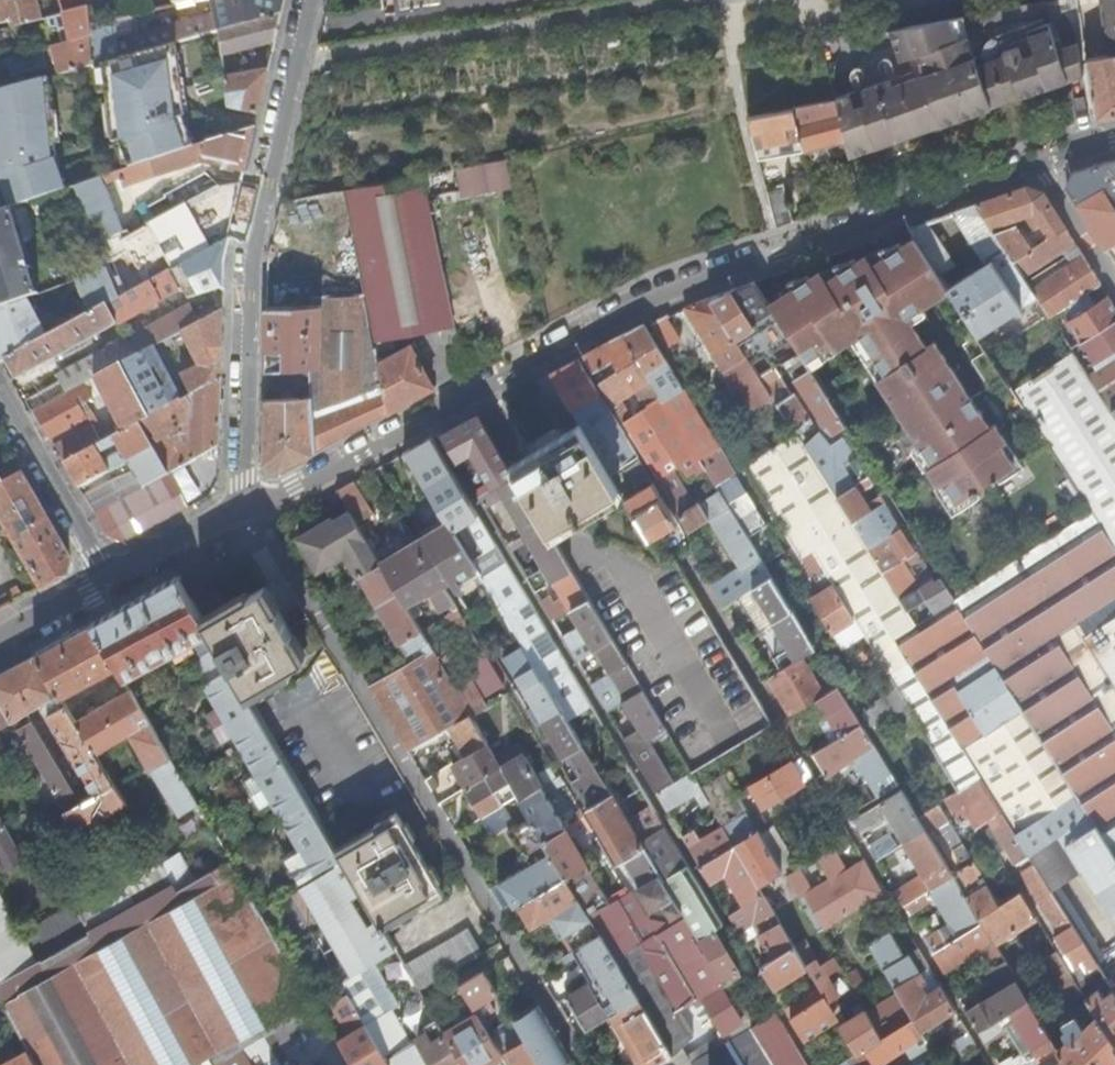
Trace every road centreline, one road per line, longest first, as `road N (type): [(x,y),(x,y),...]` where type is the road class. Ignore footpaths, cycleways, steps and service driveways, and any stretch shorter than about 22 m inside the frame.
road 1 (residential): [(1114,145),(674,293),(257,506)]
road 2 (residential): [(257,506),(586,1064)]
road 3 (residential): [(313,0),(251,263),(245,510)]
road 4 (residential): [(104,588),(0,402)]
road 5 (residential): [(245,510),(104,588)]

